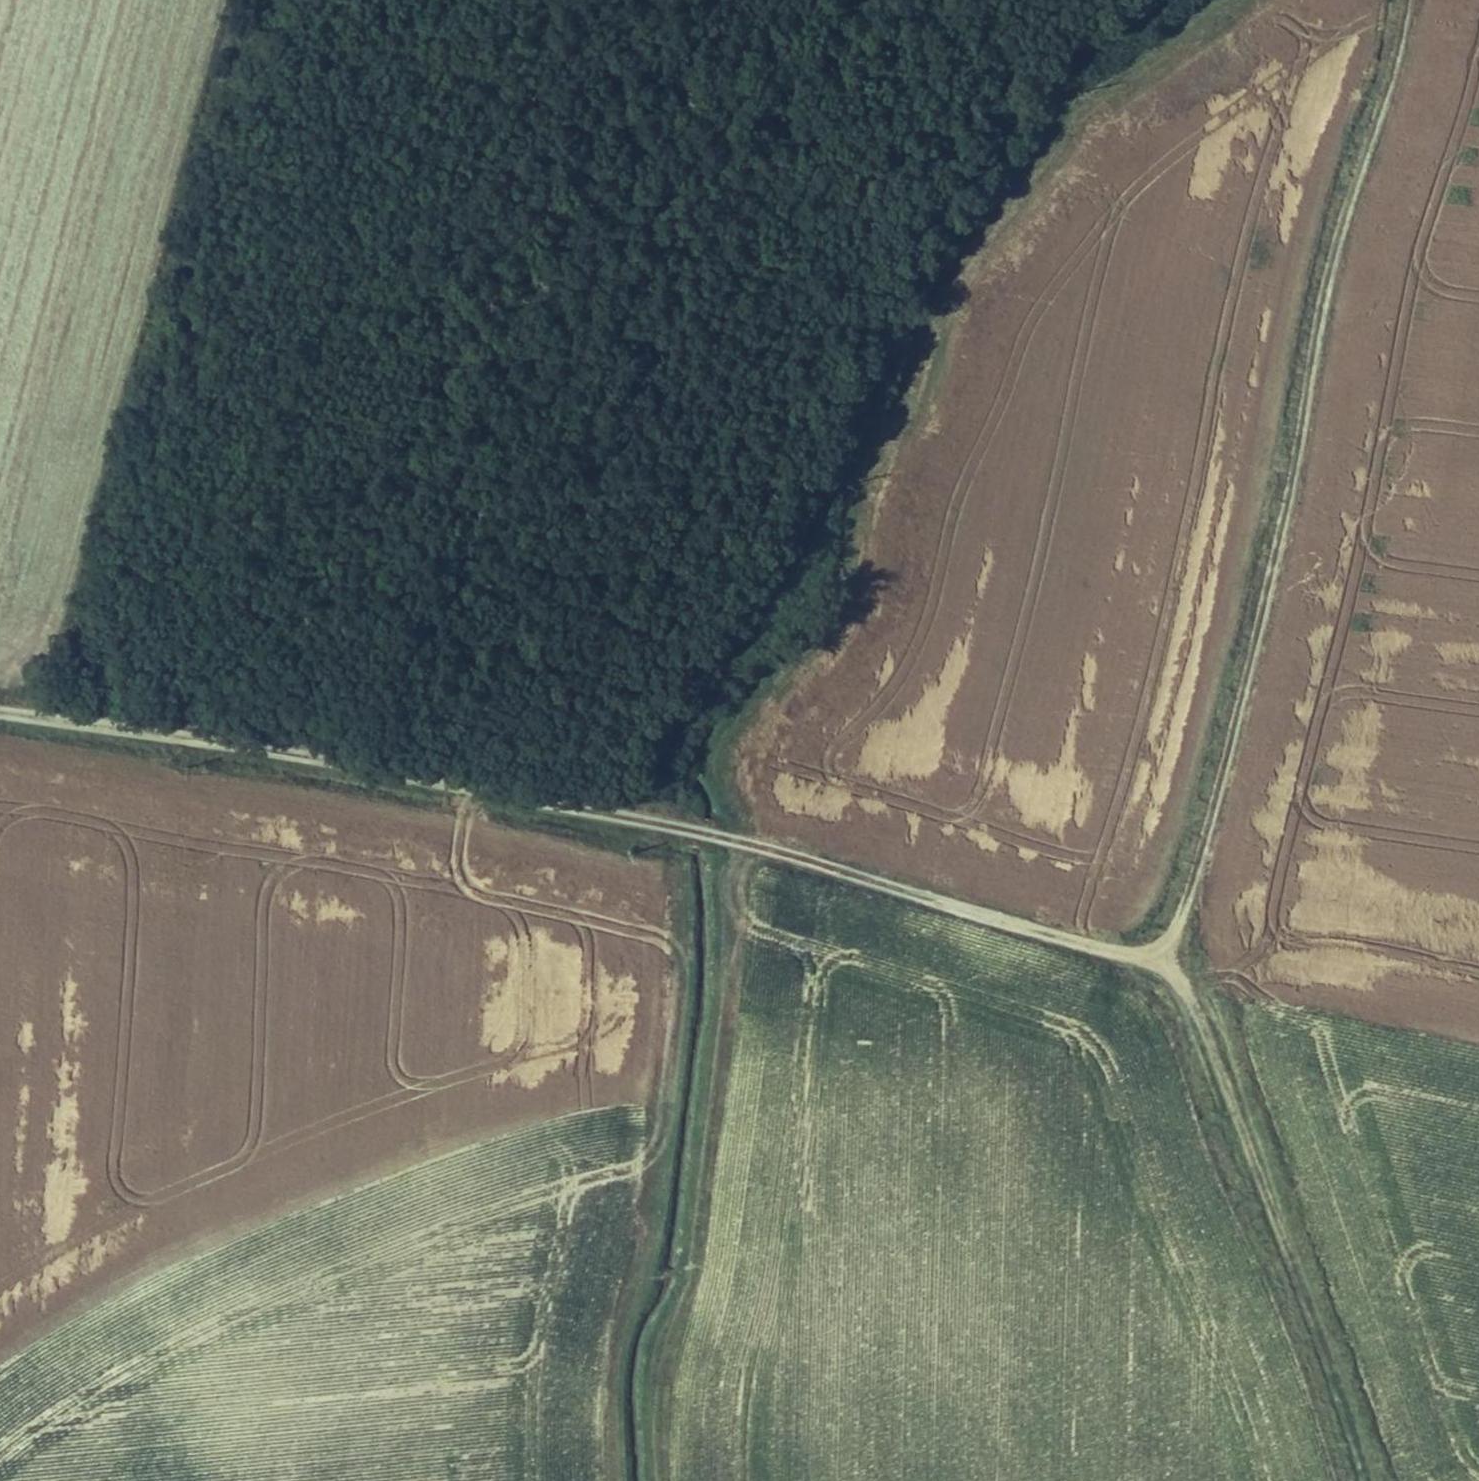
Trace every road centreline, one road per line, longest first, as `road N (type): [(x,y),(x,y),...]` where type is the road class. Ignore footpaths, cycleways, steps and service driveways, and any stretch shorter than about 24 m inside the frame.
road 1 (track): [(0,706),(268,746),(620,815),(1163,957),(1223,790),(1292,485),(1326,281),(1407,0)]
road 2 (track): [(1362,1480),(1206,1028),(1163,957)]

